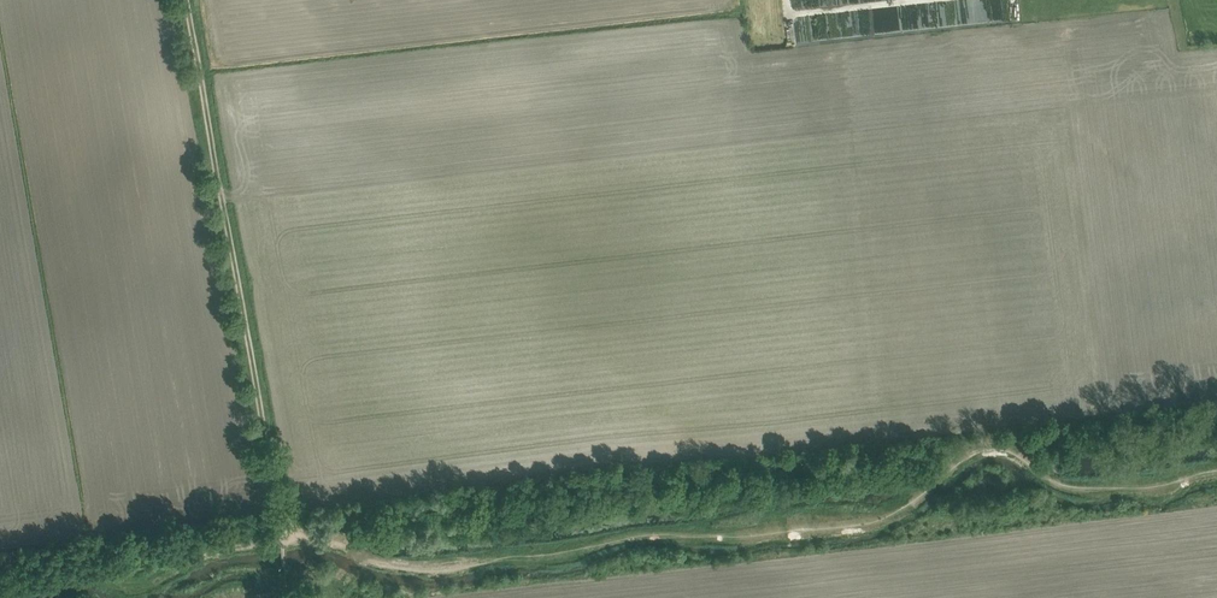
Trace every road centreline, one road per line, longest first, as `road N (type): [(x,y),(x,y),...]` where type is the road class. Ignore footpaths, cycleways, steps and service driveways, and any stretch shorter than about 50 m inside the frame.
road 1 (track): [(1216,470),(1162,489),(1089,493),(1049,479),(1010,449),(990,449),(971,451),(918,500),(881,519),(813,529),(641,537),(570,558),(426,567),(367,560),(331,537),(283,543)]
road 2 (track): [(283,545),(187,0)]

